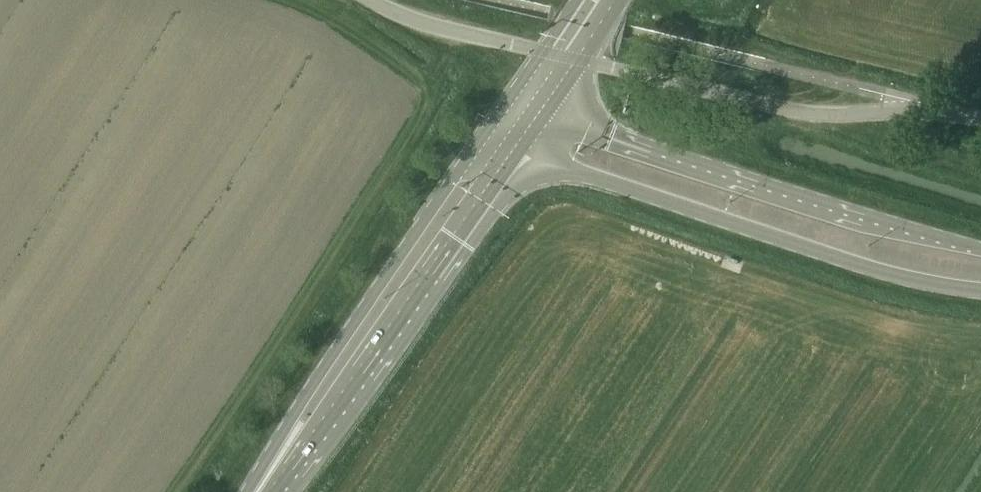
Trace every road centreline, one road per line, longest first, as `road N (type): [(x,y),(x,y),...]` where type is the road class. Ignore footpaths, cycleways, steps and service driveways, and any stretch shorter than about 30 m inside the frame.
road 1 (tertiary): [(519,152),(866,267),(980,290)]
road 2 (primary): [(502,109),(247,491)]
road 3 (tertiary): [(980,247),(549,109)]
road 4 (primary): [(275,491),(519,152)]
road 5 (unclassified): [(583,61),(784,109),(980,117)]
road 6 (unclassified): [(543,52),(442,28),(370,0)]

